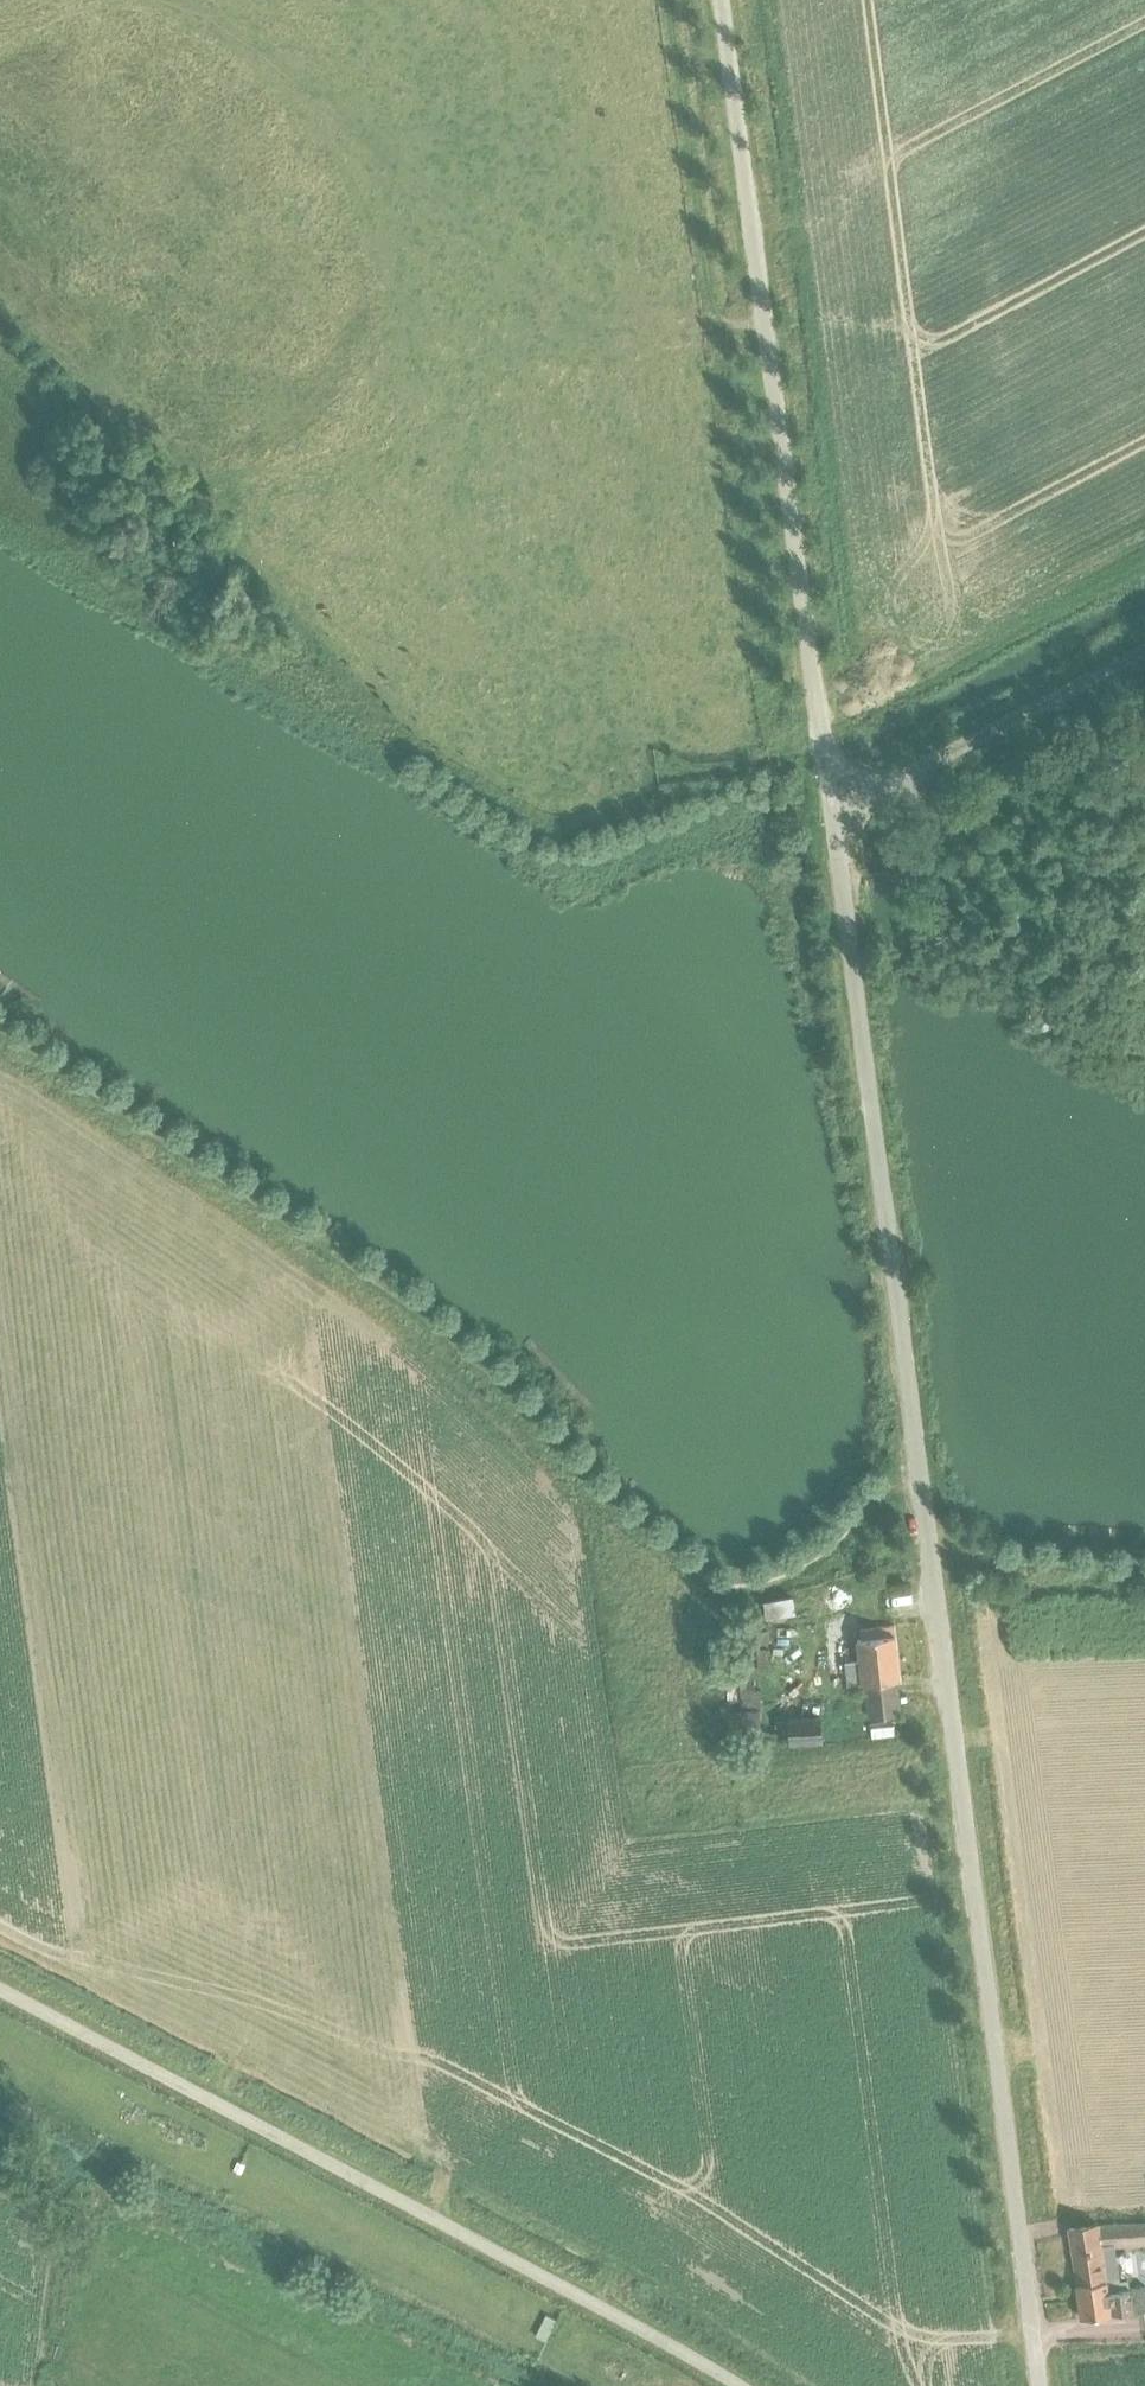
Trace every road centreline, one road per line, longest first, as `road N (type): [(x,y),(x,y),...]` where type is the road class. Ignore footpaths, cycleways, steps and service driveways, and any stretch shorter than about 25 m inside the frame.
road 1 (unclassified): [(1040,2385),(837,835)]
road 2 (unclassified): [(746,2385),(670,2336),(0,1978)]
road 3 (unclassified): [(822,750),(724,0)]
road 4 (track): [(906,773),(1144,649)]

